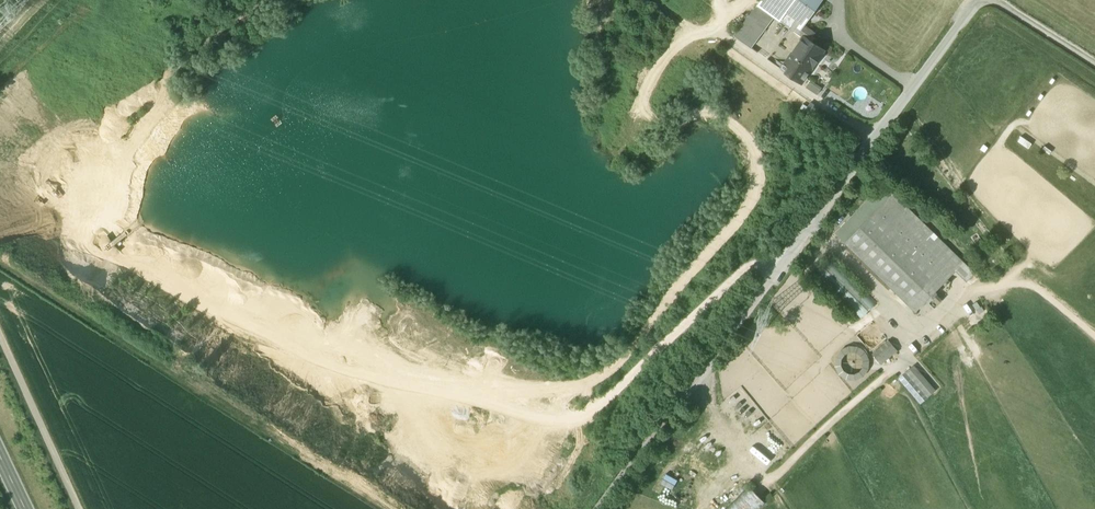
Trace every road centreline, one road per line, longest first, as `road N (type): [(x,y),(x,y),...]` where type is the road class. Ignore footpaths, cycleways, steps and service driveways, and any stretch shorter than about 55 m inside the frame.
road 1 (track): [(979,0),(629,473)]
road 2 (track): [(0,332),(84,508)]
road 3 (track): [(782,269),(753,263),(664,343)]

